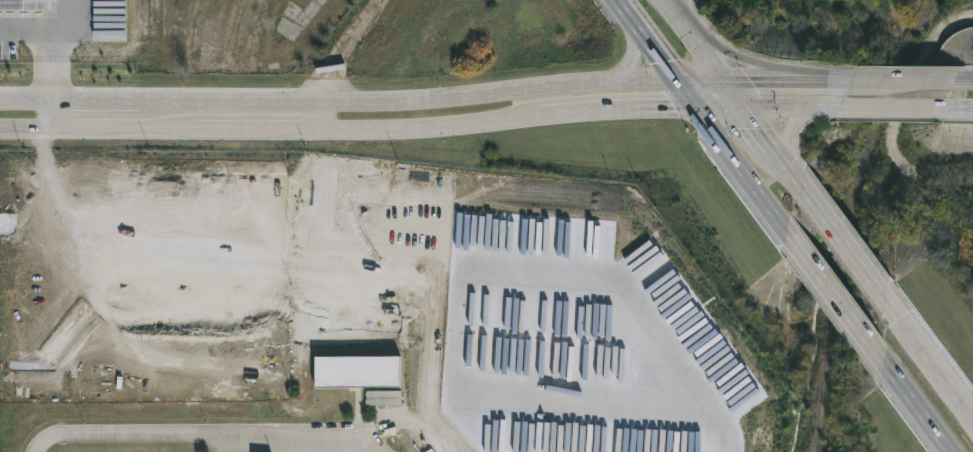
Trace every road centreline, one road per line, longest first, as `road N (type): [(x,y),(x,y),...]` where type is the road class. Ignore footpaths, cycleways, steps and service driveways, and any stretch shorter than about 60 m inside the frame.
road 1 (primary): [(0,129),(397,130),(612,110),(749,110)]
road 2 (primary): [(727,77),(391,101),(0,101)]
road 3 (primary): [(626,0),(798,246)]
road 4 (residential): [(972,16),(957,18),(928,43),(888,134),(901,166),(919,174),(972,164)]
road 5 (primary): [(798,246),(883,361)]
road 6 (primary): [(972,419),(890,306)]
road 7 (primary): [(816,81),(735,57),(691,31)]
road 8 (primary): [(890,306),(814,200)]
road 9 (primary): [(834,109),(960,110)]
road 10 (primary): [(963,82),(842,82)]

